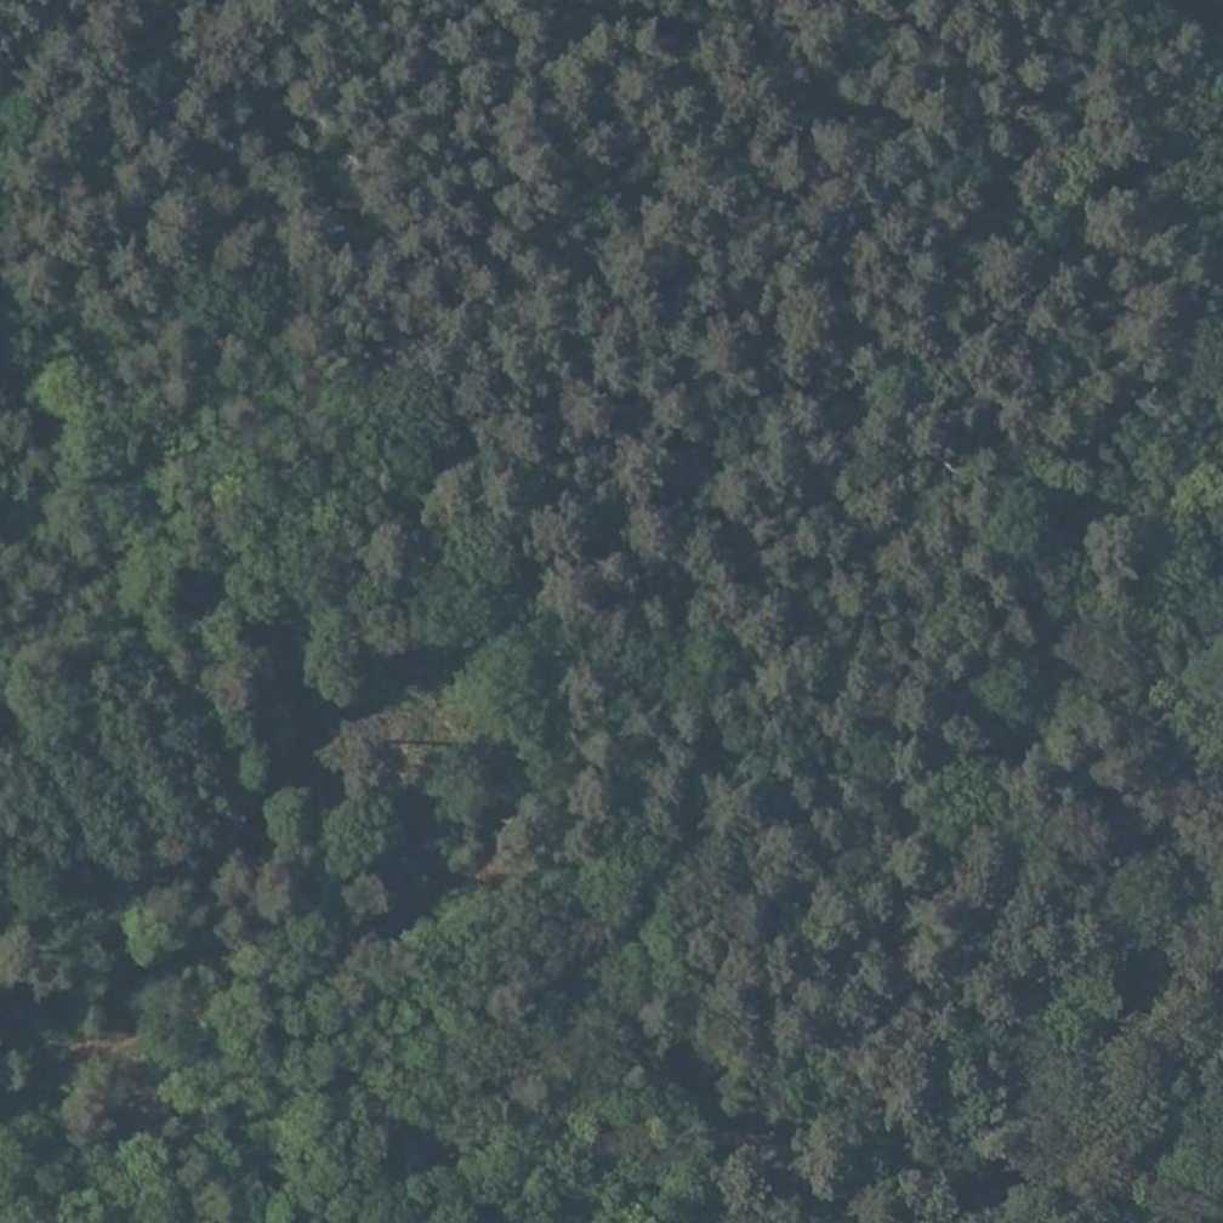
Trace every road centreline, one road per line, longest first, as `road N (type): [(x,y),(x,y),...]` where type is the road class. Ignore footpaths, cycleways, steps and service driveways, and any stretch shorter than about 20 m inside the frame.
road 1 (track): [(1222,789),(1009,1222)]

